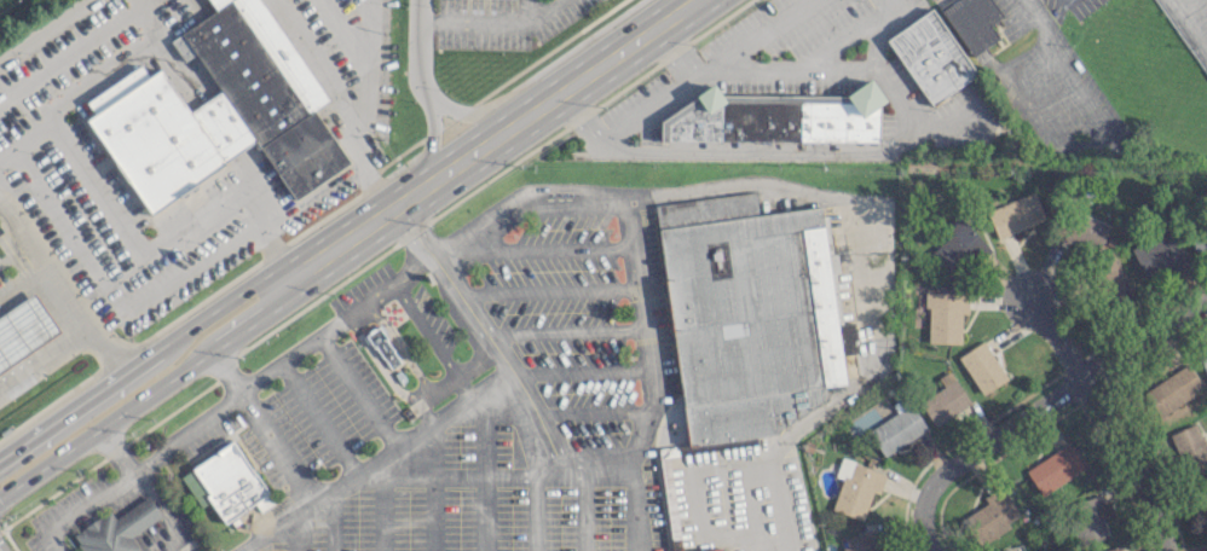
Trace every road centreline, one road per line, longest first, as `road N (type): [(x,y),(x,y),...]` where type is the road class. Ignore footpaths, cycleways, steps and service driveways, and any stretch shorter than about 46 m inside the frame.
road 1 (primary): [(0,496),(265,315),(293,276)]
road 2 (residential): [(923,505),(937,475),(1206,303)]
road 3 (primary): [(293,276),(243,290),(0,457)]
road 4 (residential): [(1163,550),(1120,442),(1027,295)]
road 5 (primary): [(520,120),(694,0)]
road 6 (primary): [(293,276),(427,185)]

